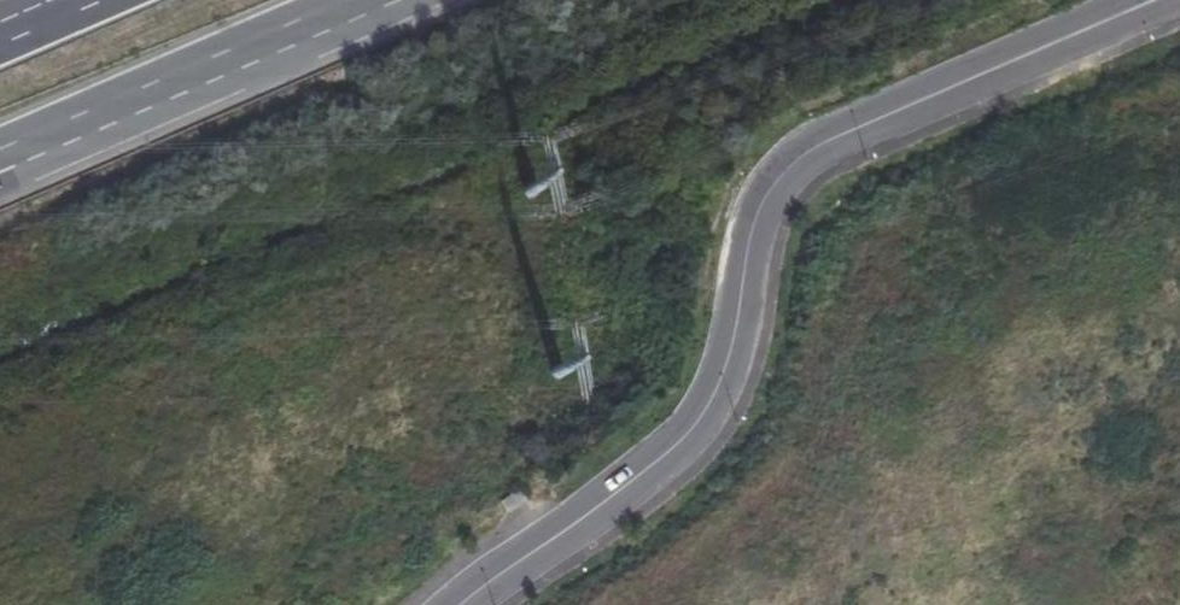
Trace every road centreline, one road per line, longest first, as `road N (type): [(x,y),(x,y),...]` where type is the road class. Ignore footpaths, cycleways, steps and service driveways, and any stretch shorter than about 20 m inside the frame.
road 1 (tertiary): [(1156,0),(786,164),(757,221),(719,389),(647,467),(465,604)]
road 2 (trunk): [(6,156),(386,0)]

